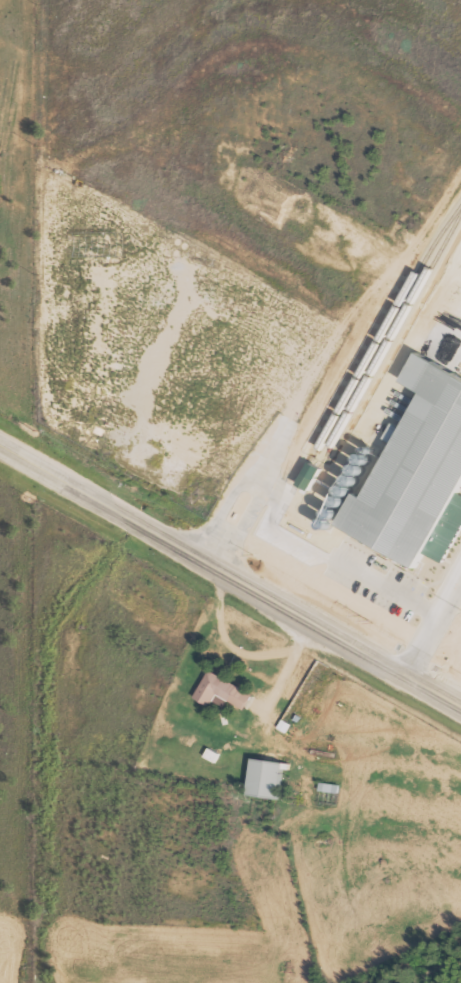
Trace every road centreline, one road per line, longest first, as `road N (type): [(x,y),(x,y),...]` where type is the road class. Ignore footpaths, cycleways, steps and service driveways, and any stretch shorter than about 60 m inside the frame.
road 1 (primary): [(0,443),(460,702)]

